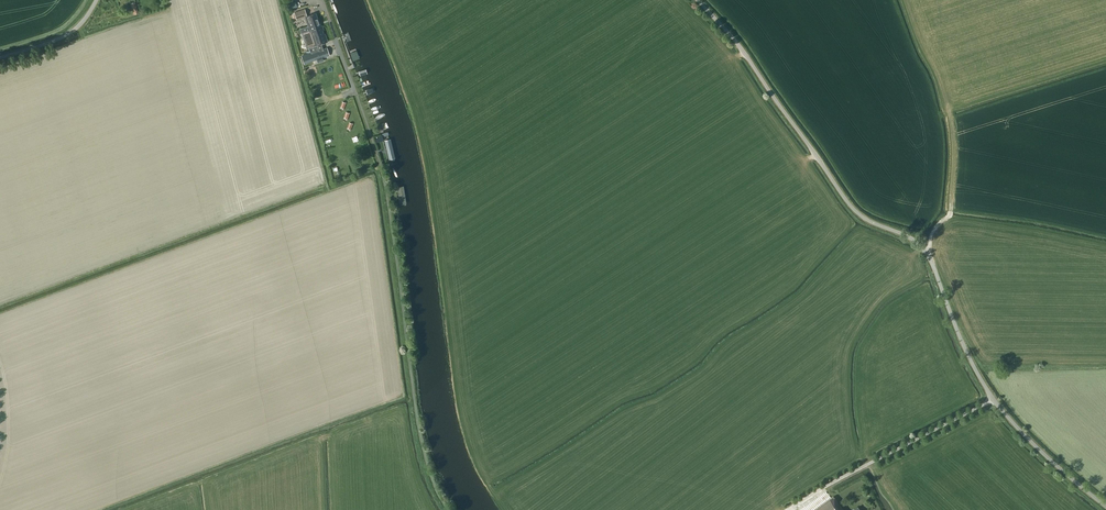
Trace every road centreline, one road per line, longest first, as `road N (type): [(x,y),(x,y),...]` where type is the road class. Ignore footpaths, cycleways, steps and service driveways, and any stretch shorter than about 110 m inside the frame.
road 1 (unclassified): [(1105,504),(1007,414),(960,341),(928,255),(856,211),(745,52),(698,0)]

